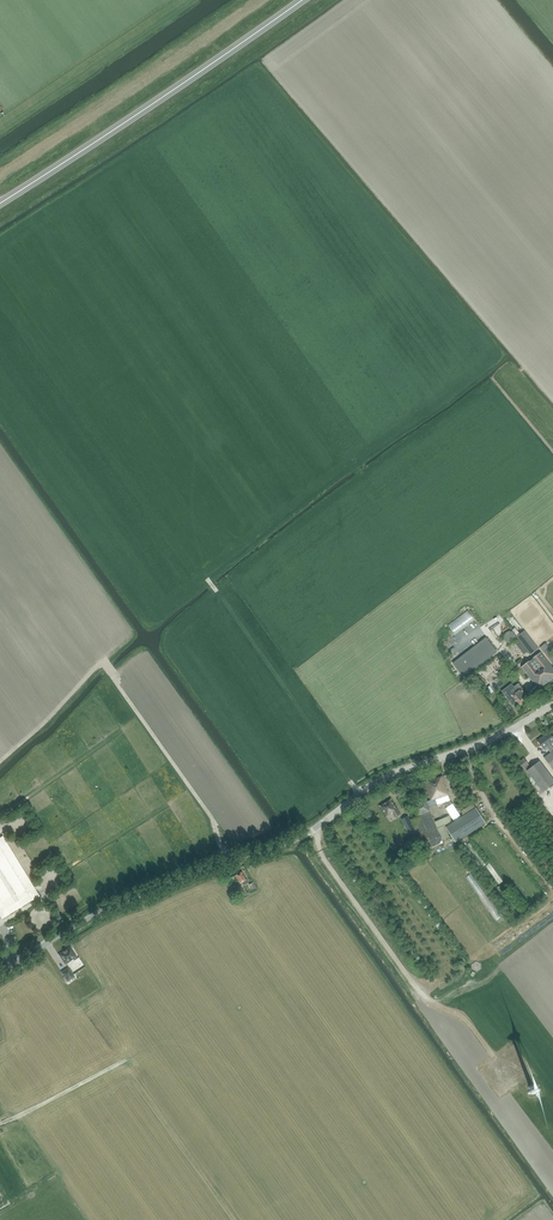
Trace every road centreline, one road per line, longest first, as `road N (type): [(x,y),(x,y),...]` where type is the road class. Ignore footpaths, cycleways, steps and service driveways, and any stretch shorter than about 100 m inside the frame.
road 1 (tertiary): [(0,971),(78,923),(213,865),(286,843),(381,780),(485,743),(552,705)]
road 2 (trunk): [(0,203),(302,0)]
road 3 (track): [(104,664),(214,822),(230,859)]

